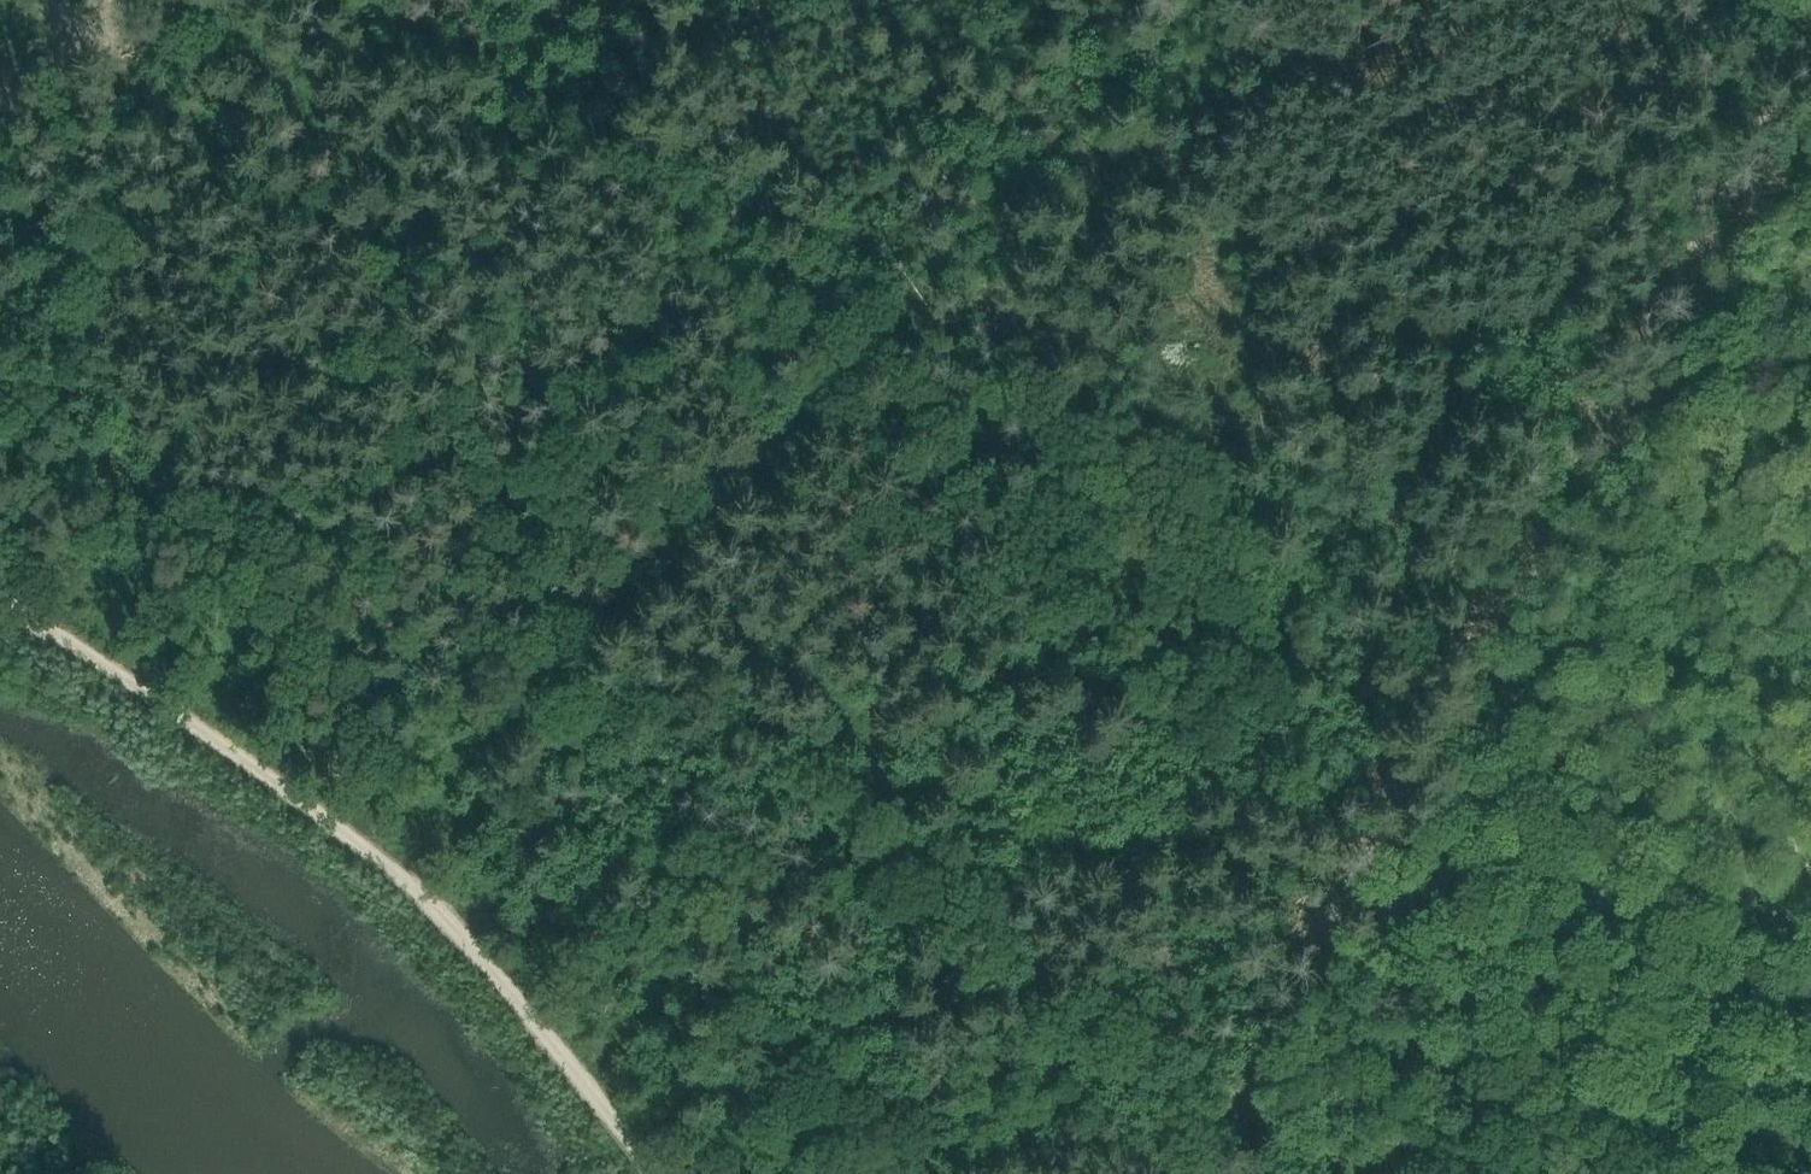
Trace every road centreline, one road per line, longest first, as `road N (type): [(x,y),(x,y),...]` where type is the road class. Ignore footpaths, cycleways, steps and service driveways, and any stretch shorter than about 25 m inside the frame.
road 1 (track): [(0,595),(375,852),(449,925),(655,1173)]

